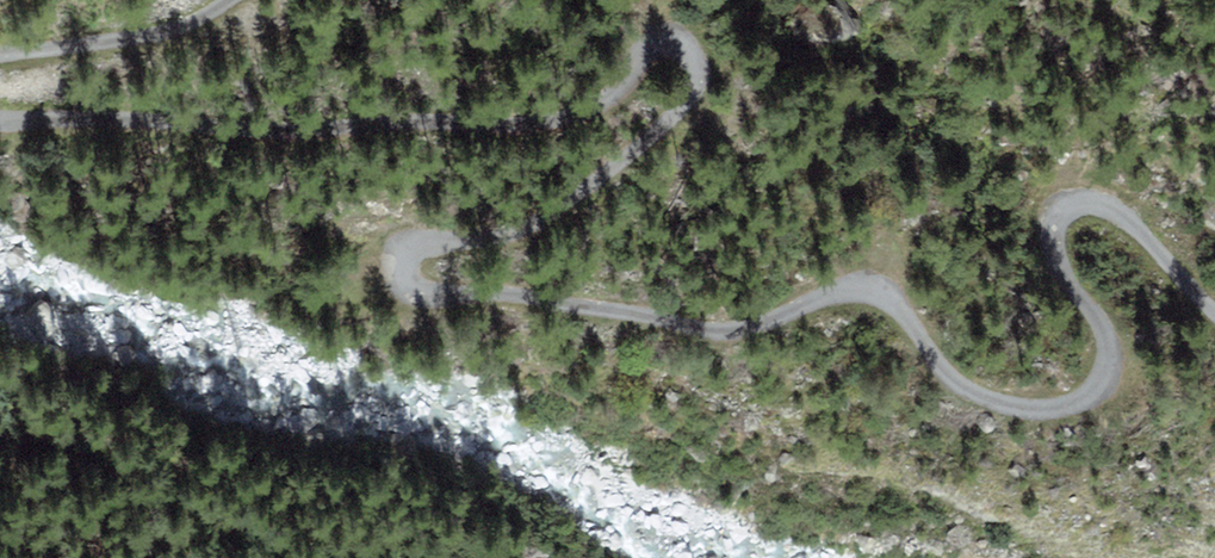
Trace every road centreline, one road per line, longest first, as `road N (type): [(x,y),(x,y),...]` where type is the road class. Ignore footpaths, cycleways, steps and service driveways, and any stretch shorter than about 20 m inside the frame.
road 1 (track): [(1214,310),(1132,224),(1099,207),(1071,213),(1055,236),(1059,269),(1108,360),(1103,389),(1074,412),(1033,419),(945,381),(882,302),(839,299),(777,323),(724,329),(419,297),(406,280),(426,251),(517,241),(631,172),(698,97),(698,75),(678,46),(652,53),(615,103),(584,124),(540,131),(0,124)]
road 2 (track): [(0,58),(179,29),(229,0)]

